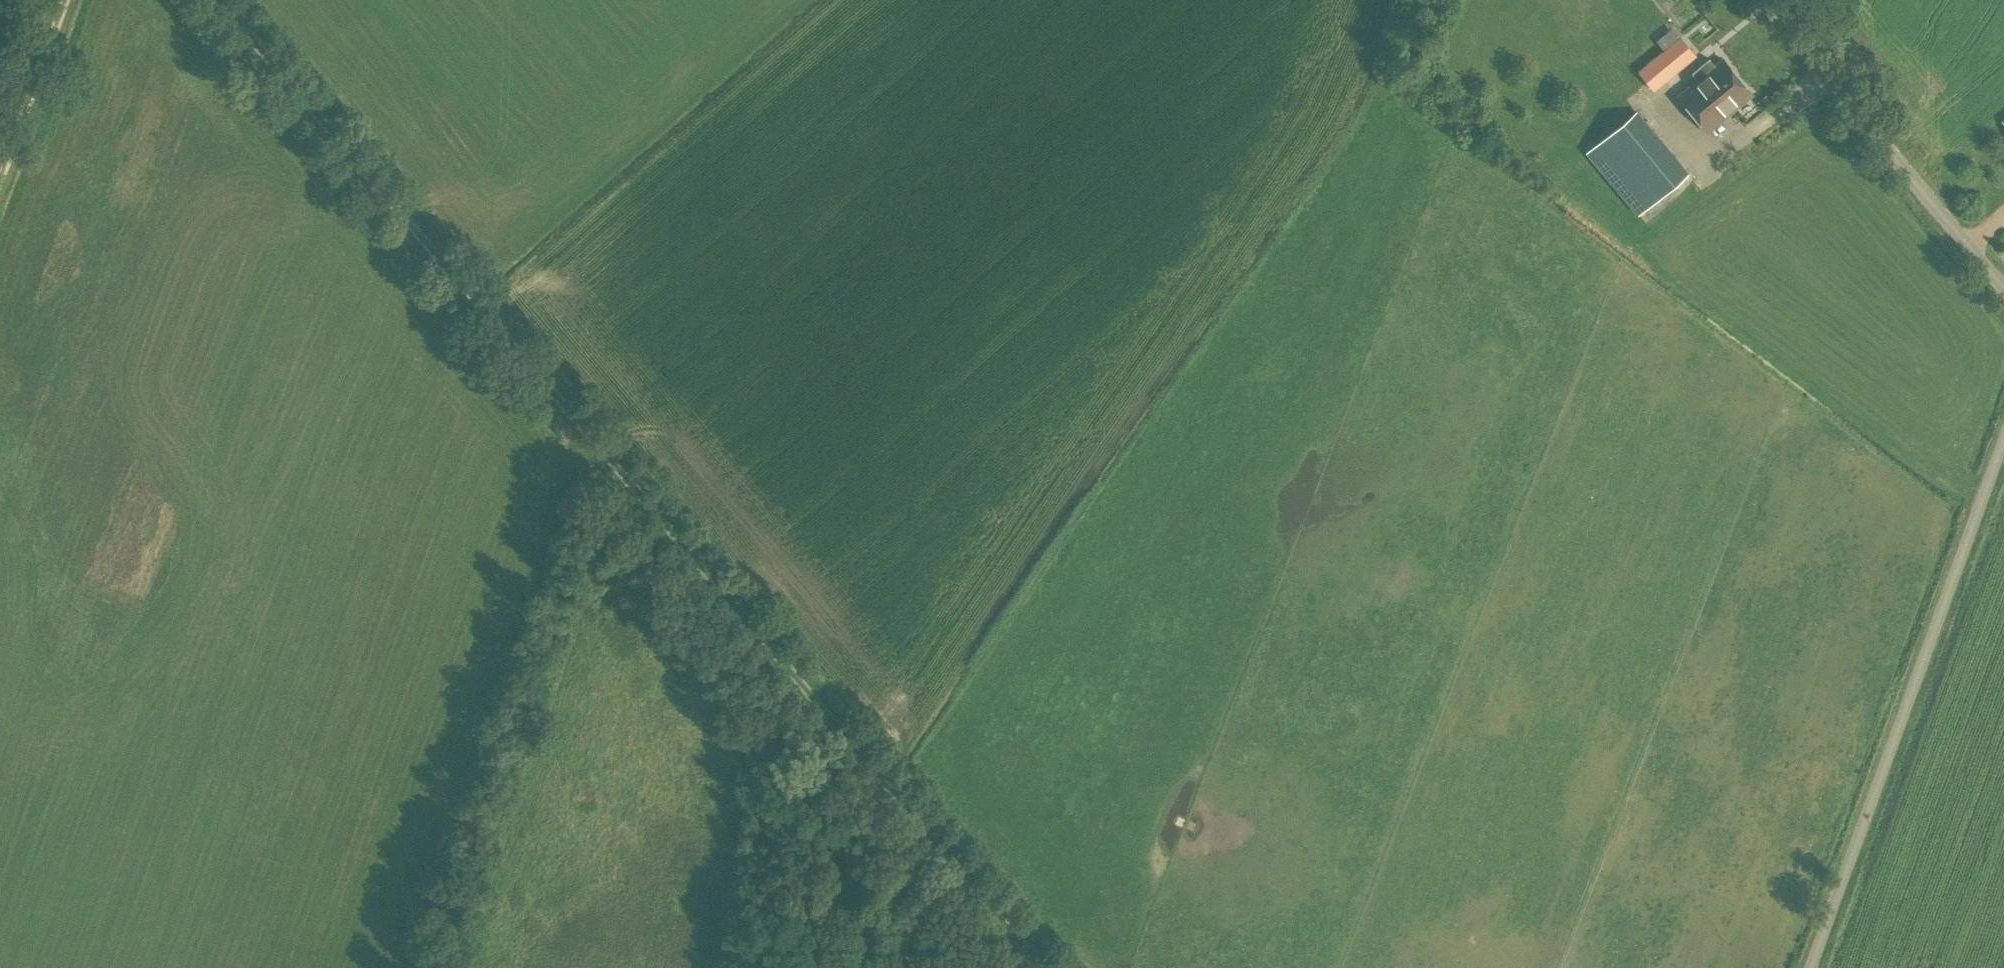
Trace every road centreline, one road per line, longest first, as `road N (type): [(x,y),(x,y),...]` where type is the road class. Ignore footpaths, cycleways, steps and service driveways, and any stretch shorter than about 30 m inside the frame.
road 1 (track): [(1054,967),(234,0)]
road 2 (unclassified): [(1813,967),(2003,450)]
road 3 (unclassified): [(2003,299),(1759,0)]
road 4 (track): [(0,164),(59,0)]

